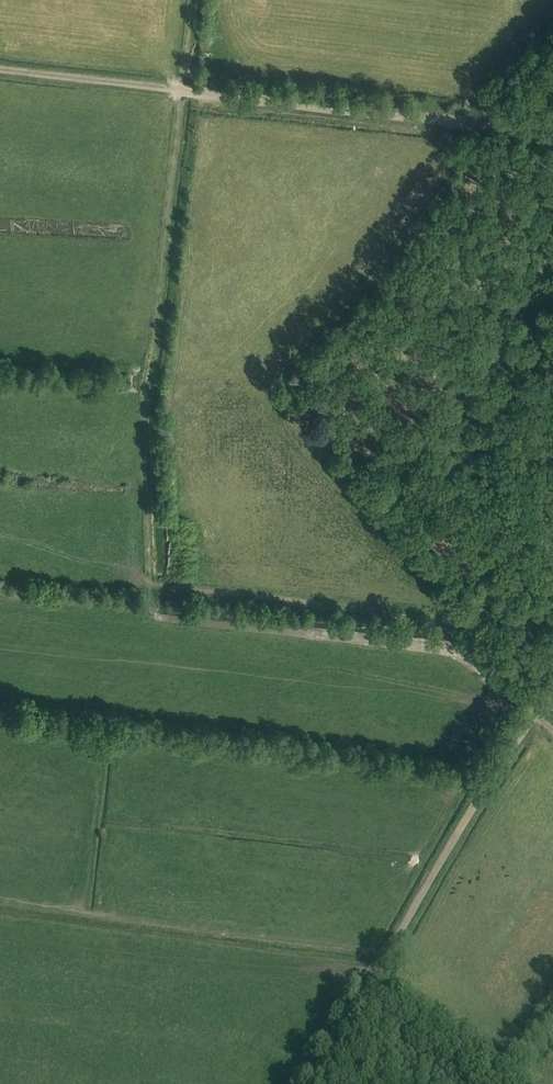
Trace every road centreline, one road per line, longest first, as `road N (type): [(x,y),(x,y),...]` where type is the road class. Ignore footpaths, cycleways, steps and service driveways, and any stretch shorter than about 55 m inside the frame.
road 1 (track): [(0,69),(552,133)]
road 2 (track): [(366,999),(459,831),(552,693)]

